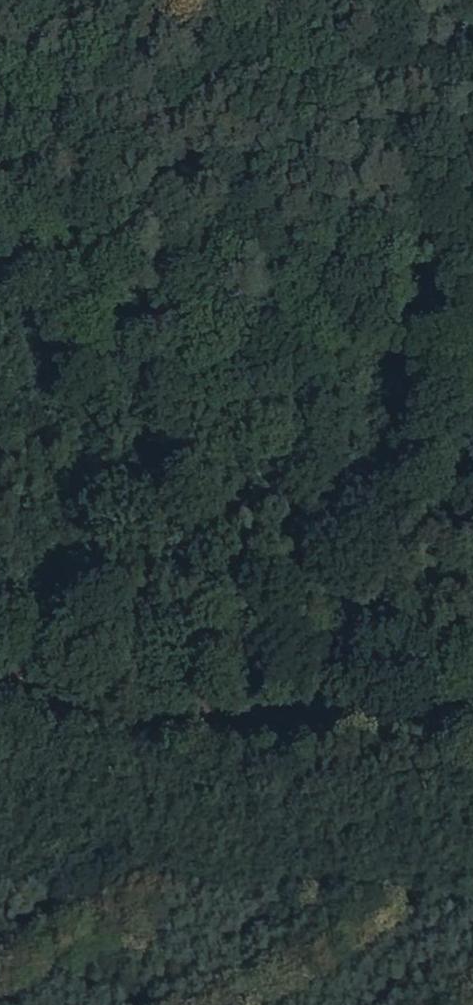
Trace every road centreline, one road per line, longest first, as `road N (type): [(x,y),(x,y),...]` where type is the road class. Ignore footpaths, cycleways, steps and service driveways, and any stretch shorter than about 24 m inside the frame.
road 1 (tertiary): [(472,718),(177,727),(89,712),(0,675)]

